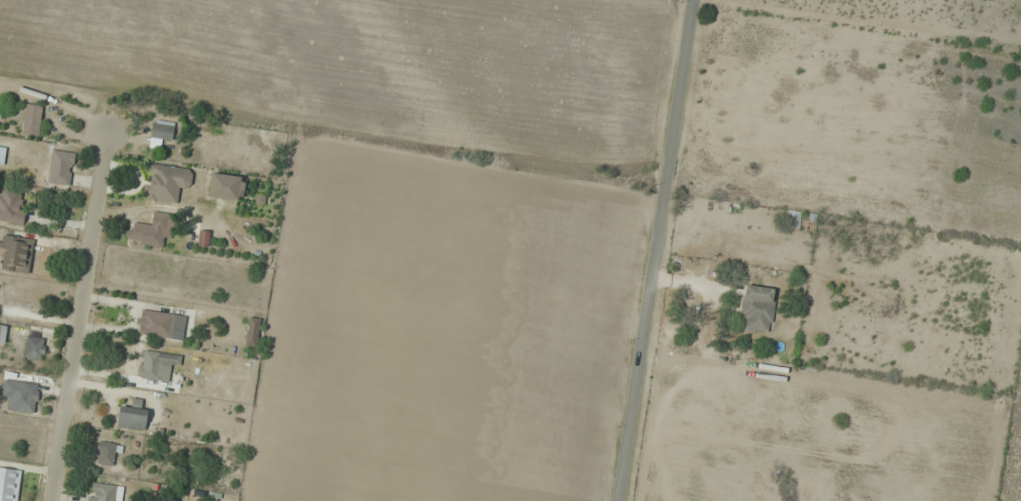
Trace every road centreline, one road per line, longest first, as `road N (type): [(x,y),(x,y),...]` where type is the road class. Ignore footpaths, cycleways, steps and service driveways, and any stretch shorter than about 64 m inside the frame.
road 1 (tertiary): [(623,500),(701,0)]
road 2 (residential): [(52,500),(106,134)]

